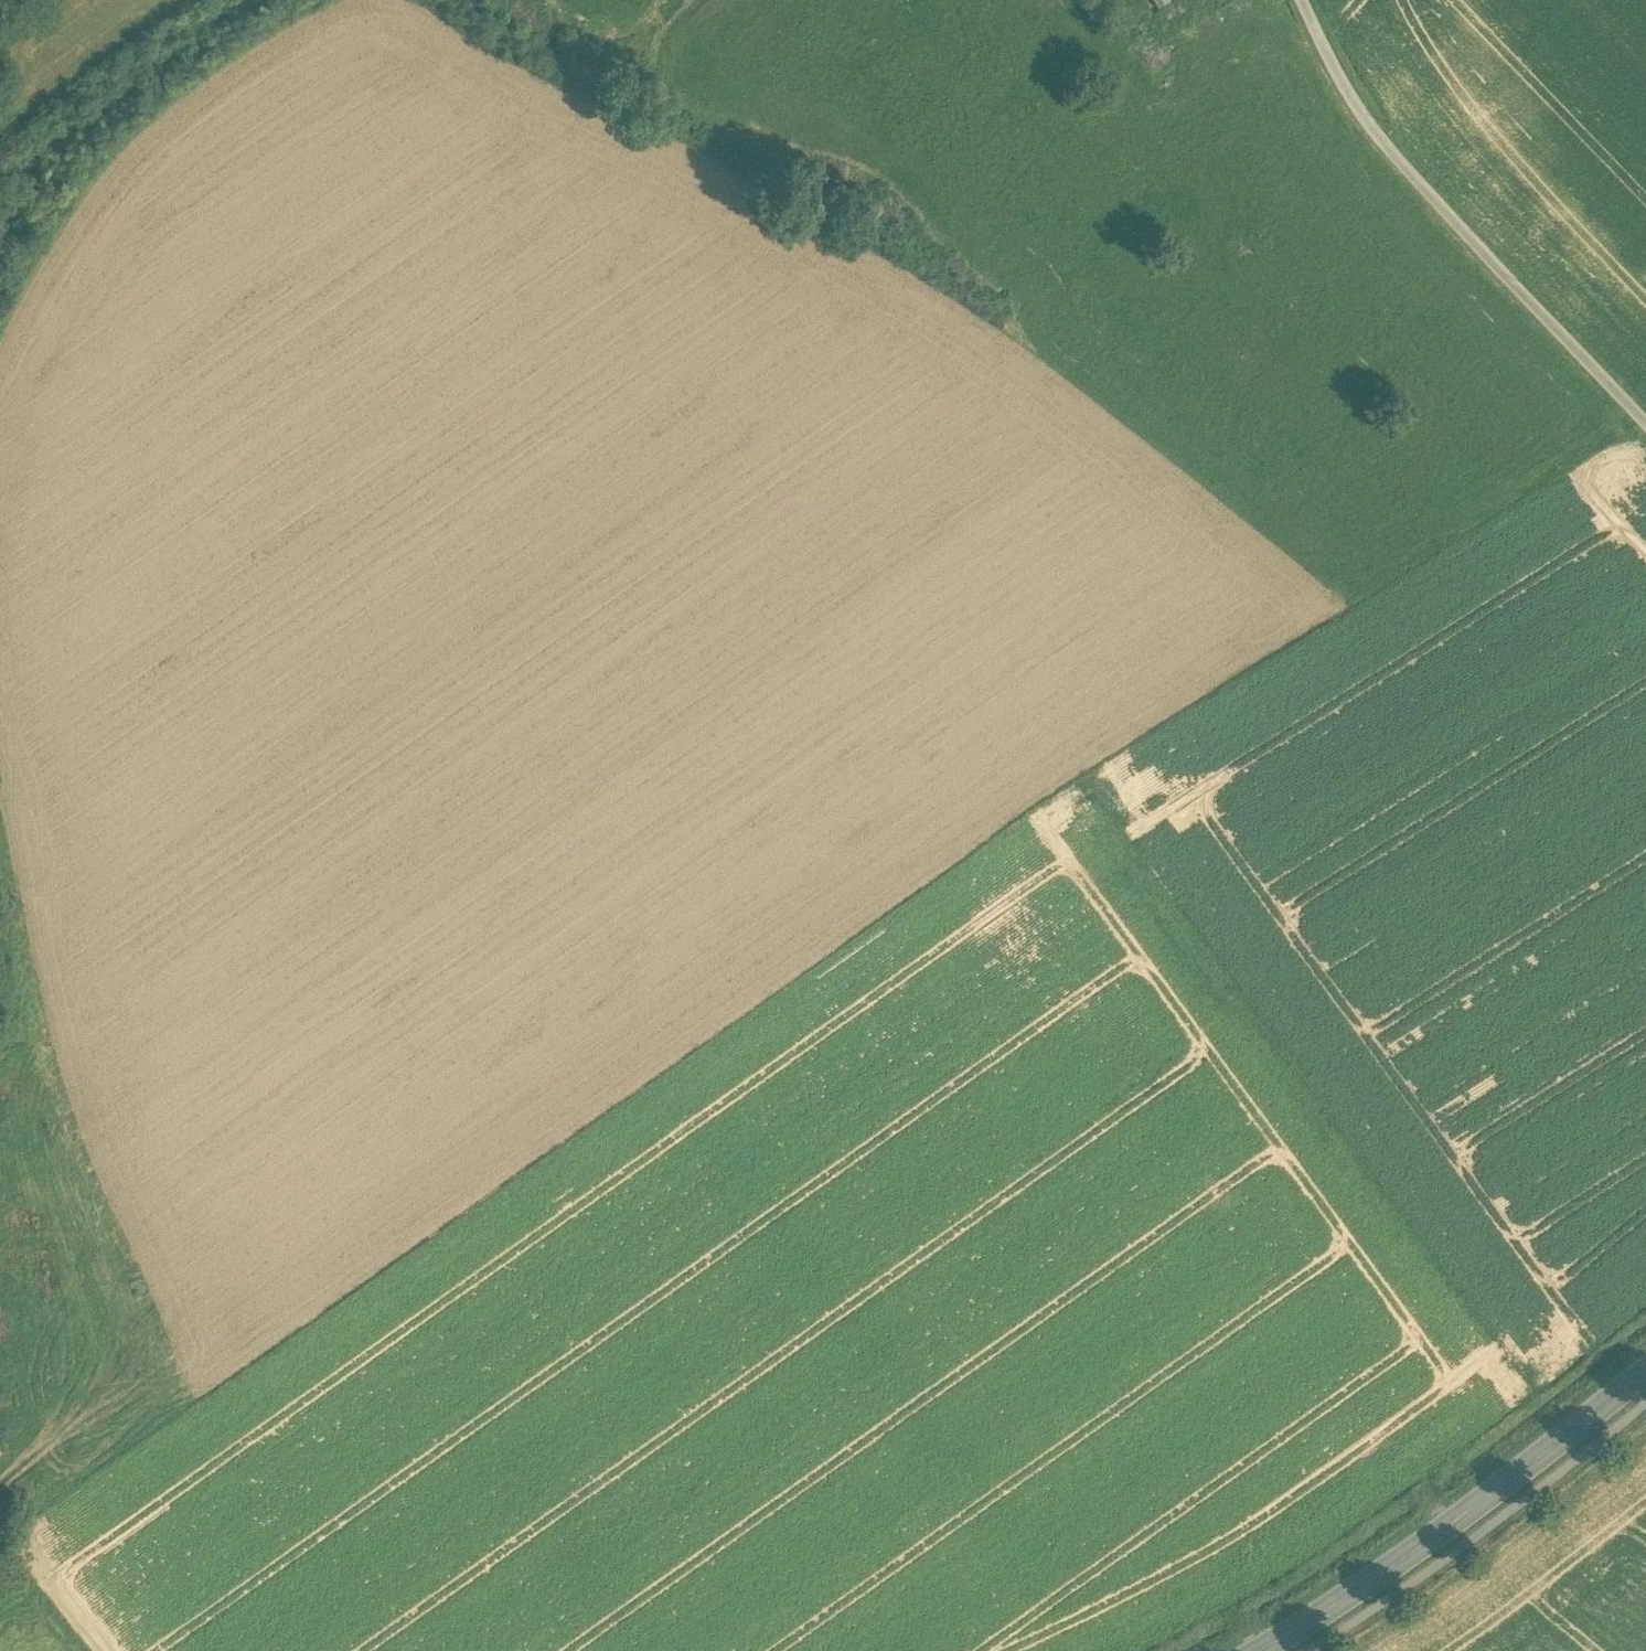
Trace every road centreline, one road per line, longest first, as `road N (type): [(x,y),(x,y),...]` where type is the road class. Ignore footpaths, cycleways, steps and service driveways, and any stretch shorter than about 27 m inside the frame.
road 1 (unclassified): [(1645,421),(1364,119),(1303,0)]
road 2 (secondary): [(1254,1650),(1464,1513),(1645,1369)]

